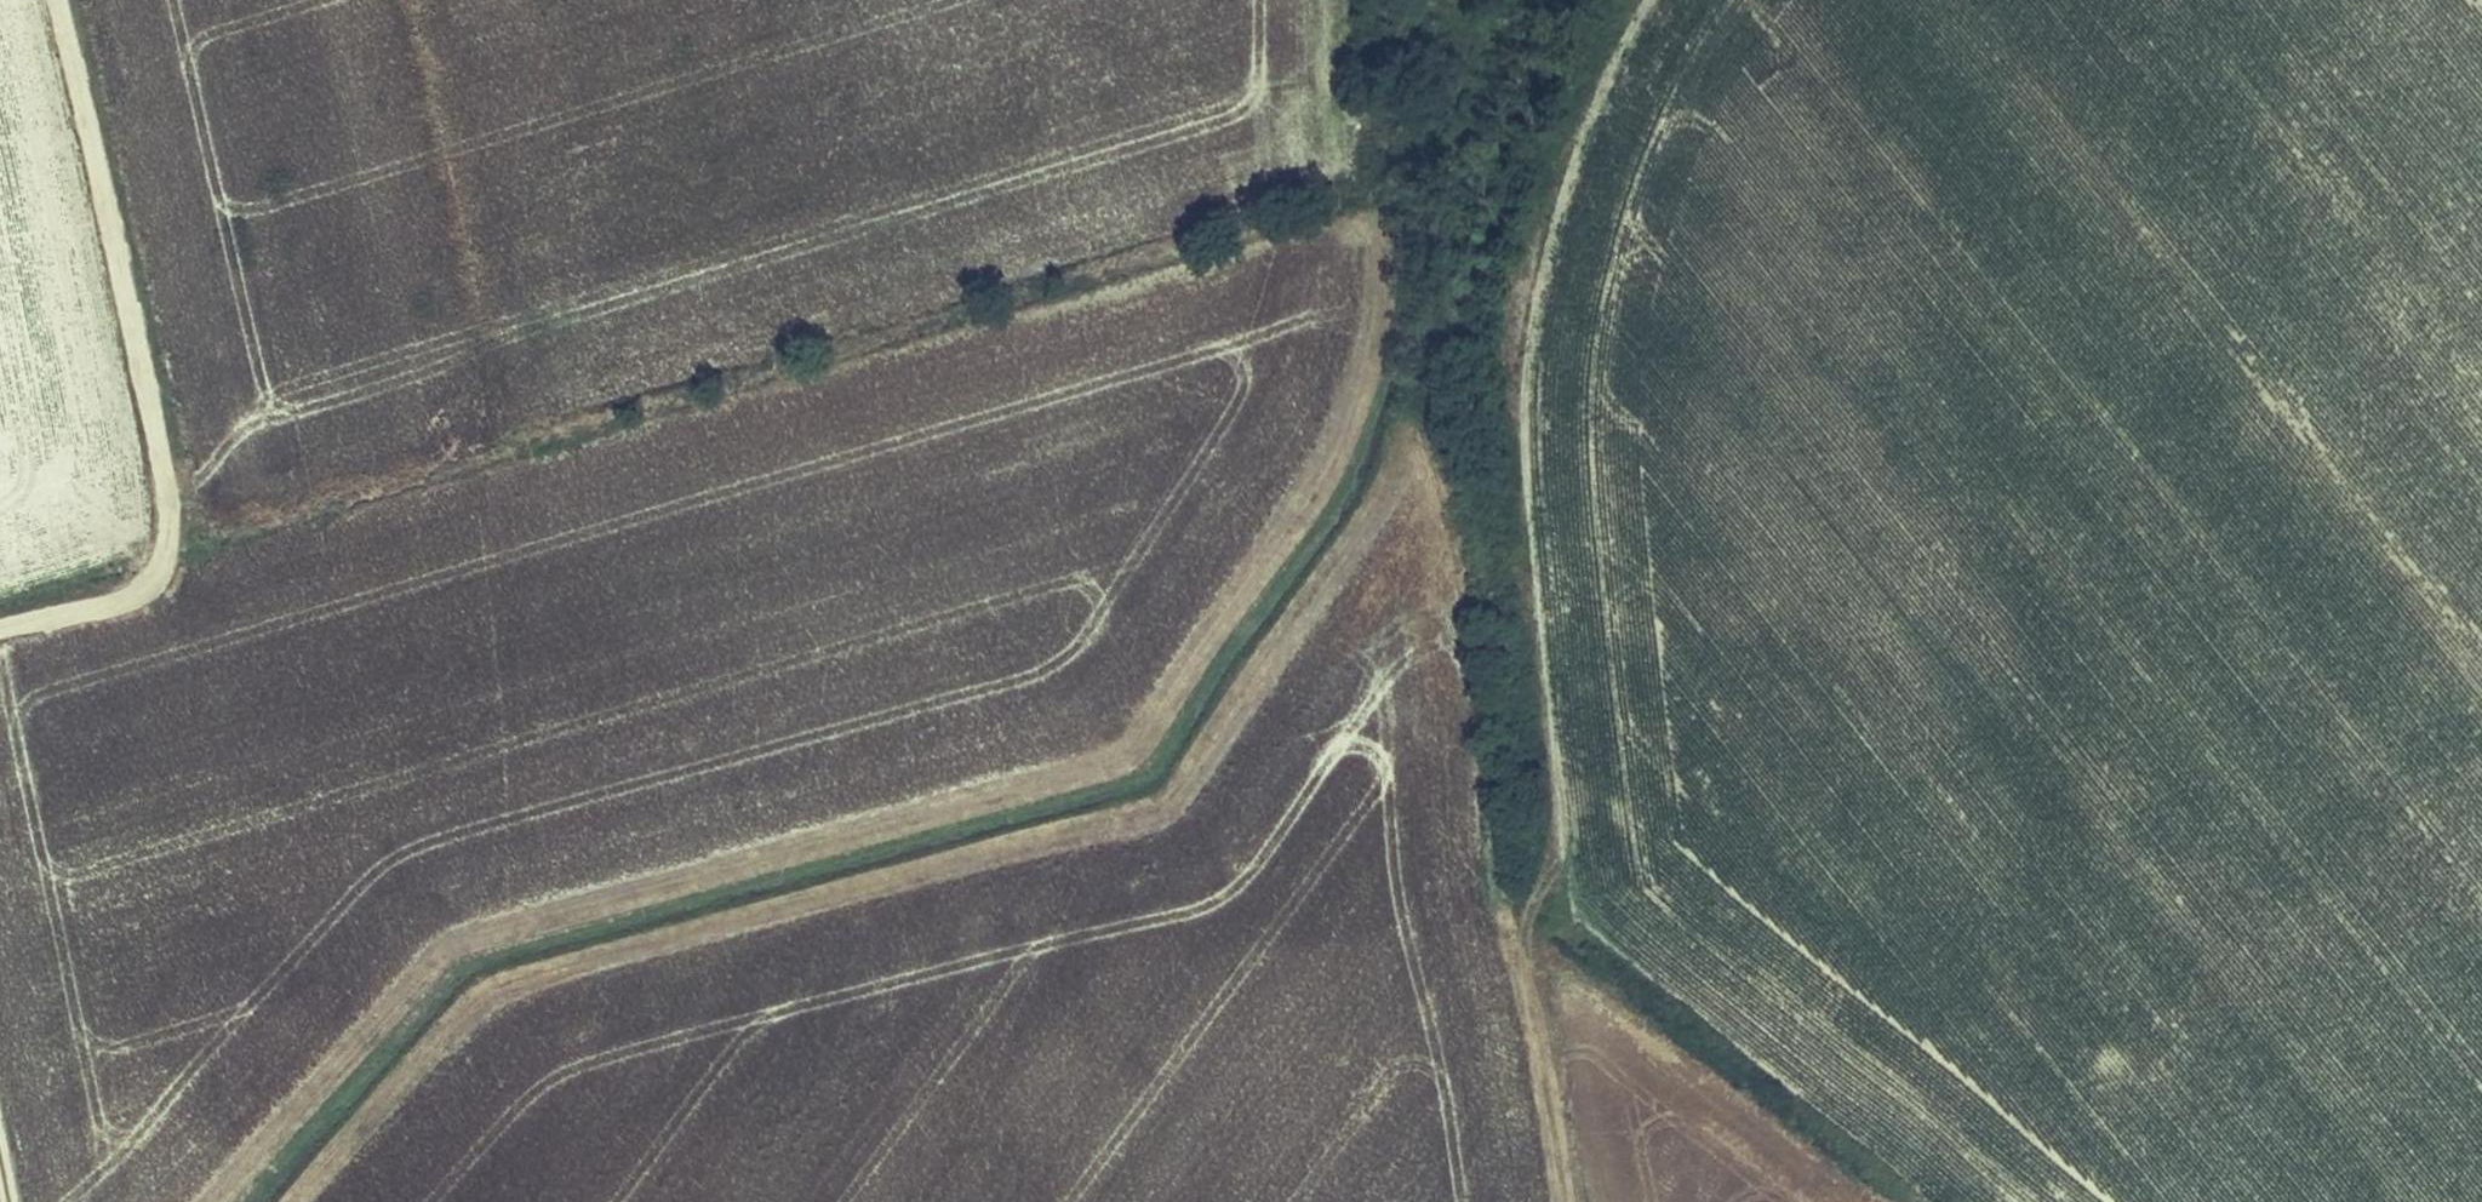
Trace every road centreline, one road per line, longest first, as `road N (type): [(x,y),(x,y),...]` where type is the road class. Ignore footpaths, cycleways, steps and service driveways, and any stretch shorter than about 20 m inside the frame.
road 1 (track): [(0,631),(102,610),(143,593),(165,575),(178,542),(53,0)]
road 2 (track): [(1518,909),(1563,1201)]

